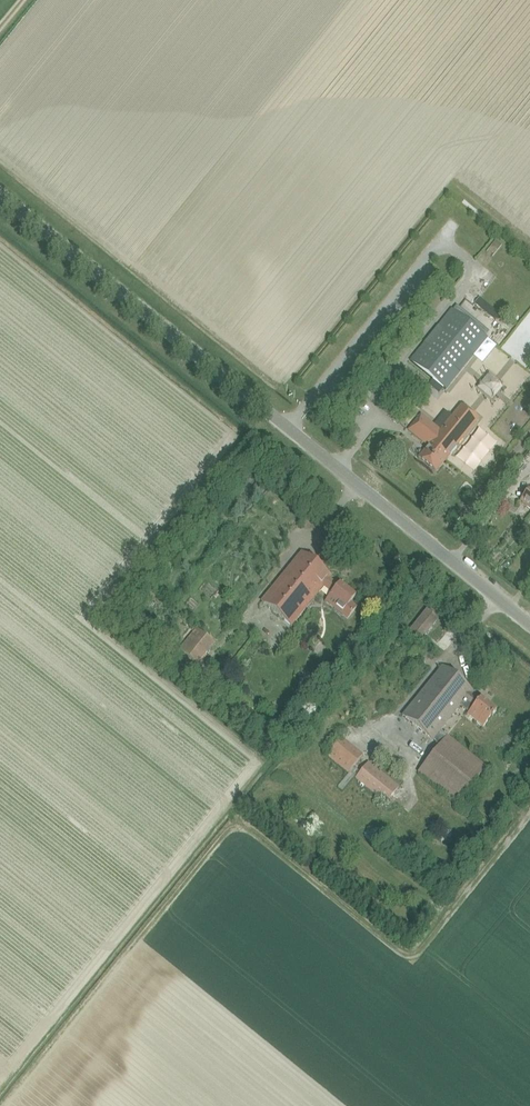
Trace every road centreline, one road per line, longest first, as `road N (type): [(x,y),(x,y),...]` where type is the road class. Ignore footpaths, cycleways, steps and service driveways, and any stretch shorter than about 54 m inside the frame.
road 1 (secondary): [(529,625),(0,195)]

